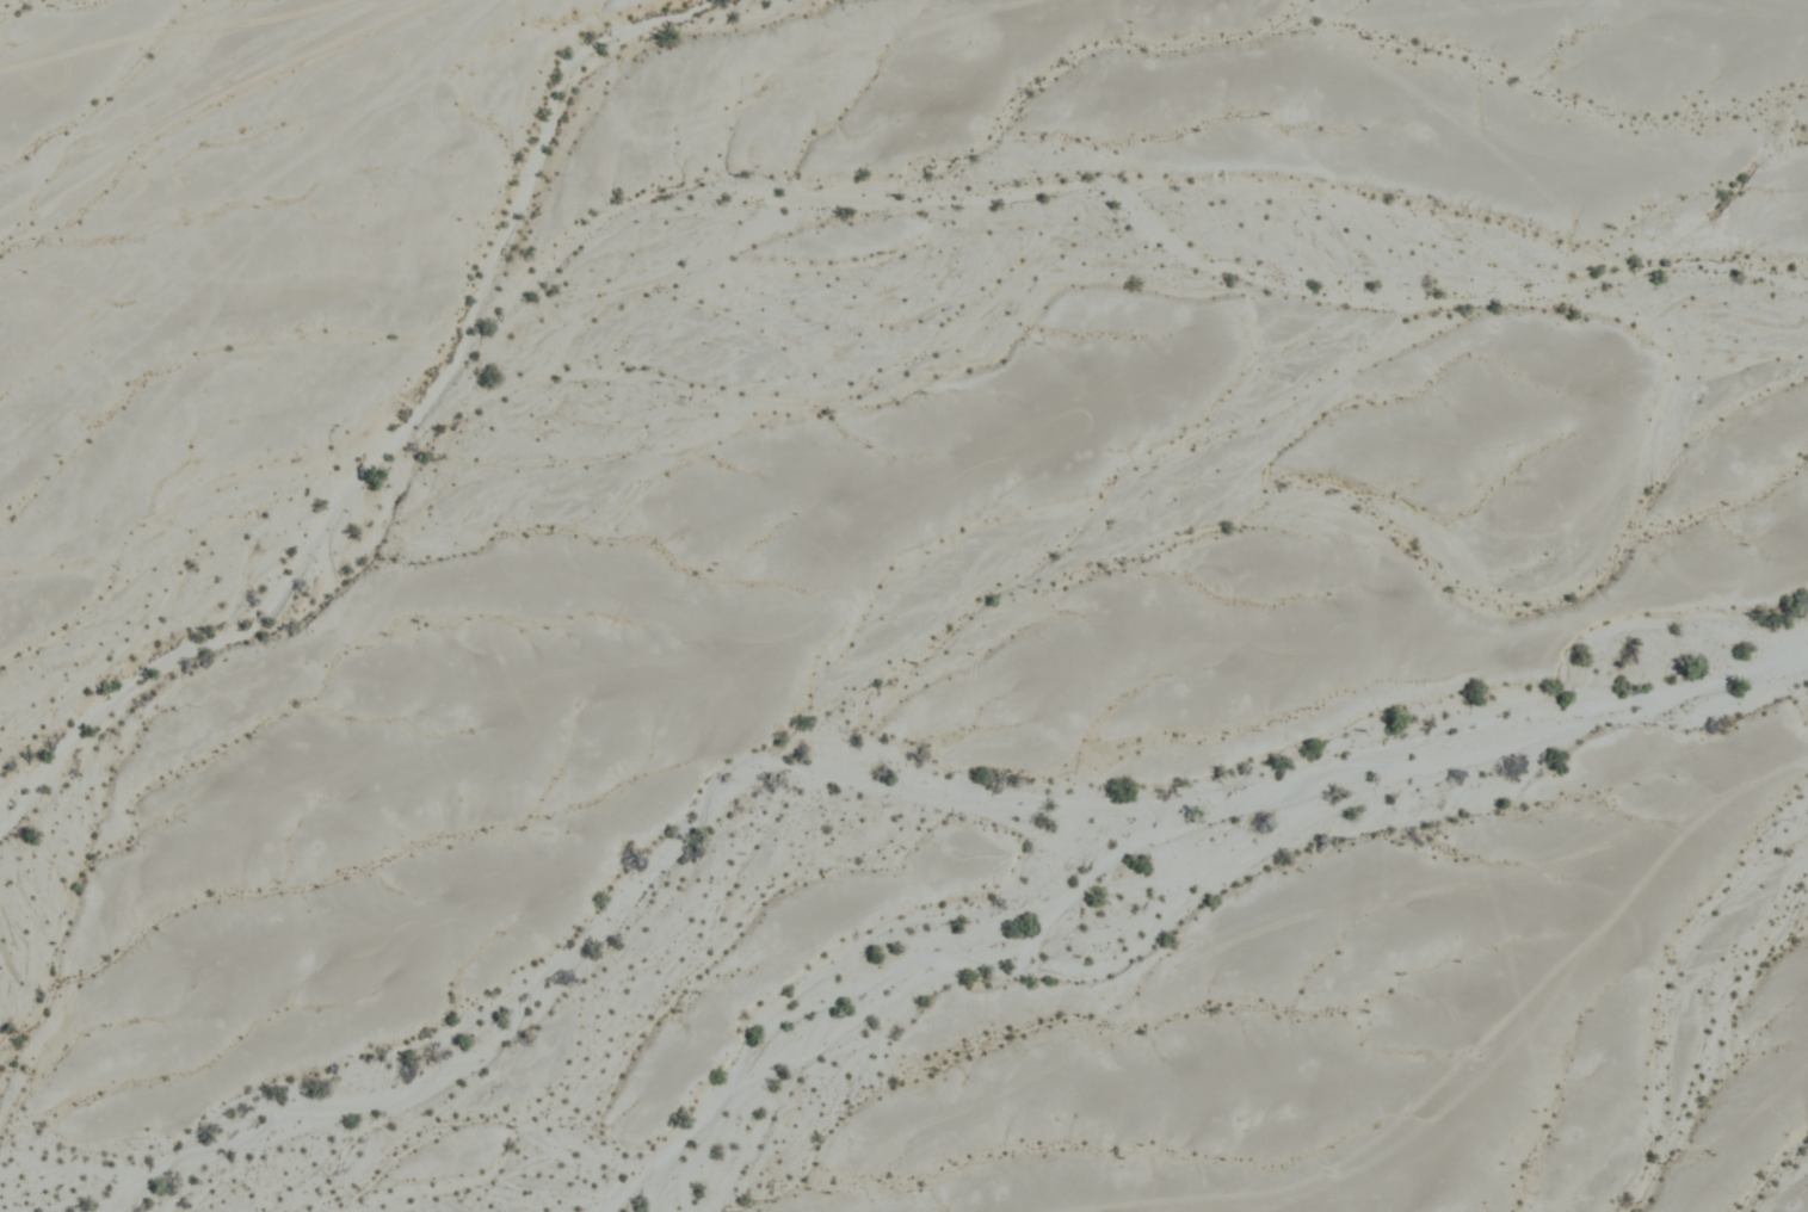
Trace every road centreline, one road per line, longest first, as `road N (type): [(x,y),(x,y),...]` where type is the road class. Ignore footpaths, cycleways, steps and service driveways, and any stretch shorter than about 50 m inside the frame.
road 1 (track): [(0,205),(375,0)]

